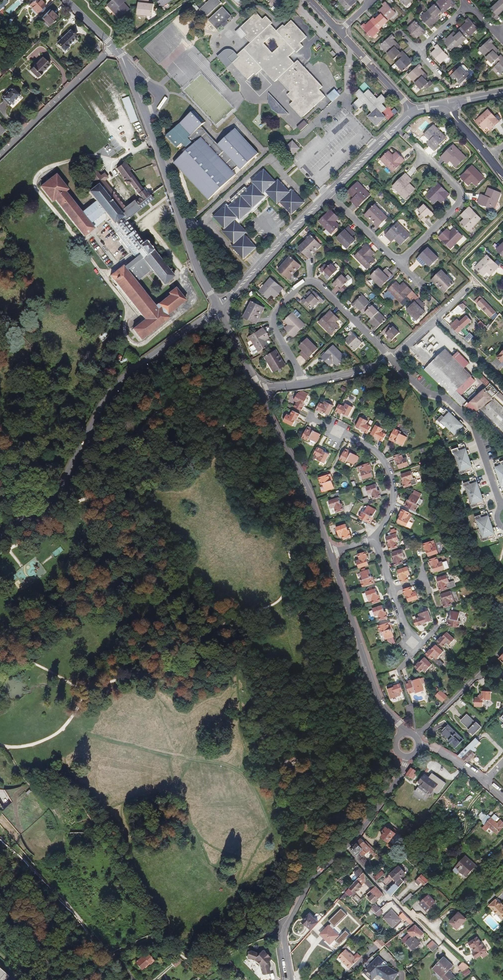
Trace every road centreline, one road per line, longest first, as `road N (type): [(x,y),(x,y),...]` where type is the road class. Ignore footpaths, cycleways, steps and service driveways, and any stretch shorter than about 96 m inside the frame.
road 1 (residential): [(0,537),(60,495),(106,400),(126,376),(218,309)]
road 2 (residential): [(302,385),(273,320),(301,285),(319,285),(392,359)]
road 3 (residential): [(145,116),(218,309)]
road 4 (residential): [(403,732),(377,696),(330,554)]
road 5 (residential): [(392,359),(473,424),(501,507)]
road 6 (residential): [(330,554),(258,390)]
road 7 (residential): [(218,309),(329,194)]
road 8 (residential): [(114,48),(0,156)]
road 9 (residential): [(290,979),(283,930),(310,881),(346,847)]
road 10 (residential): [(399,263),(460,201),(418,148)]
road 11 (residential): [(346,847),(384,893),(441,940)]
road 12 (residential): [(375,540),(392,504),(389,473),(370,447),(345,434)]
road 13 (residential): [(416,736),(502,650)]

